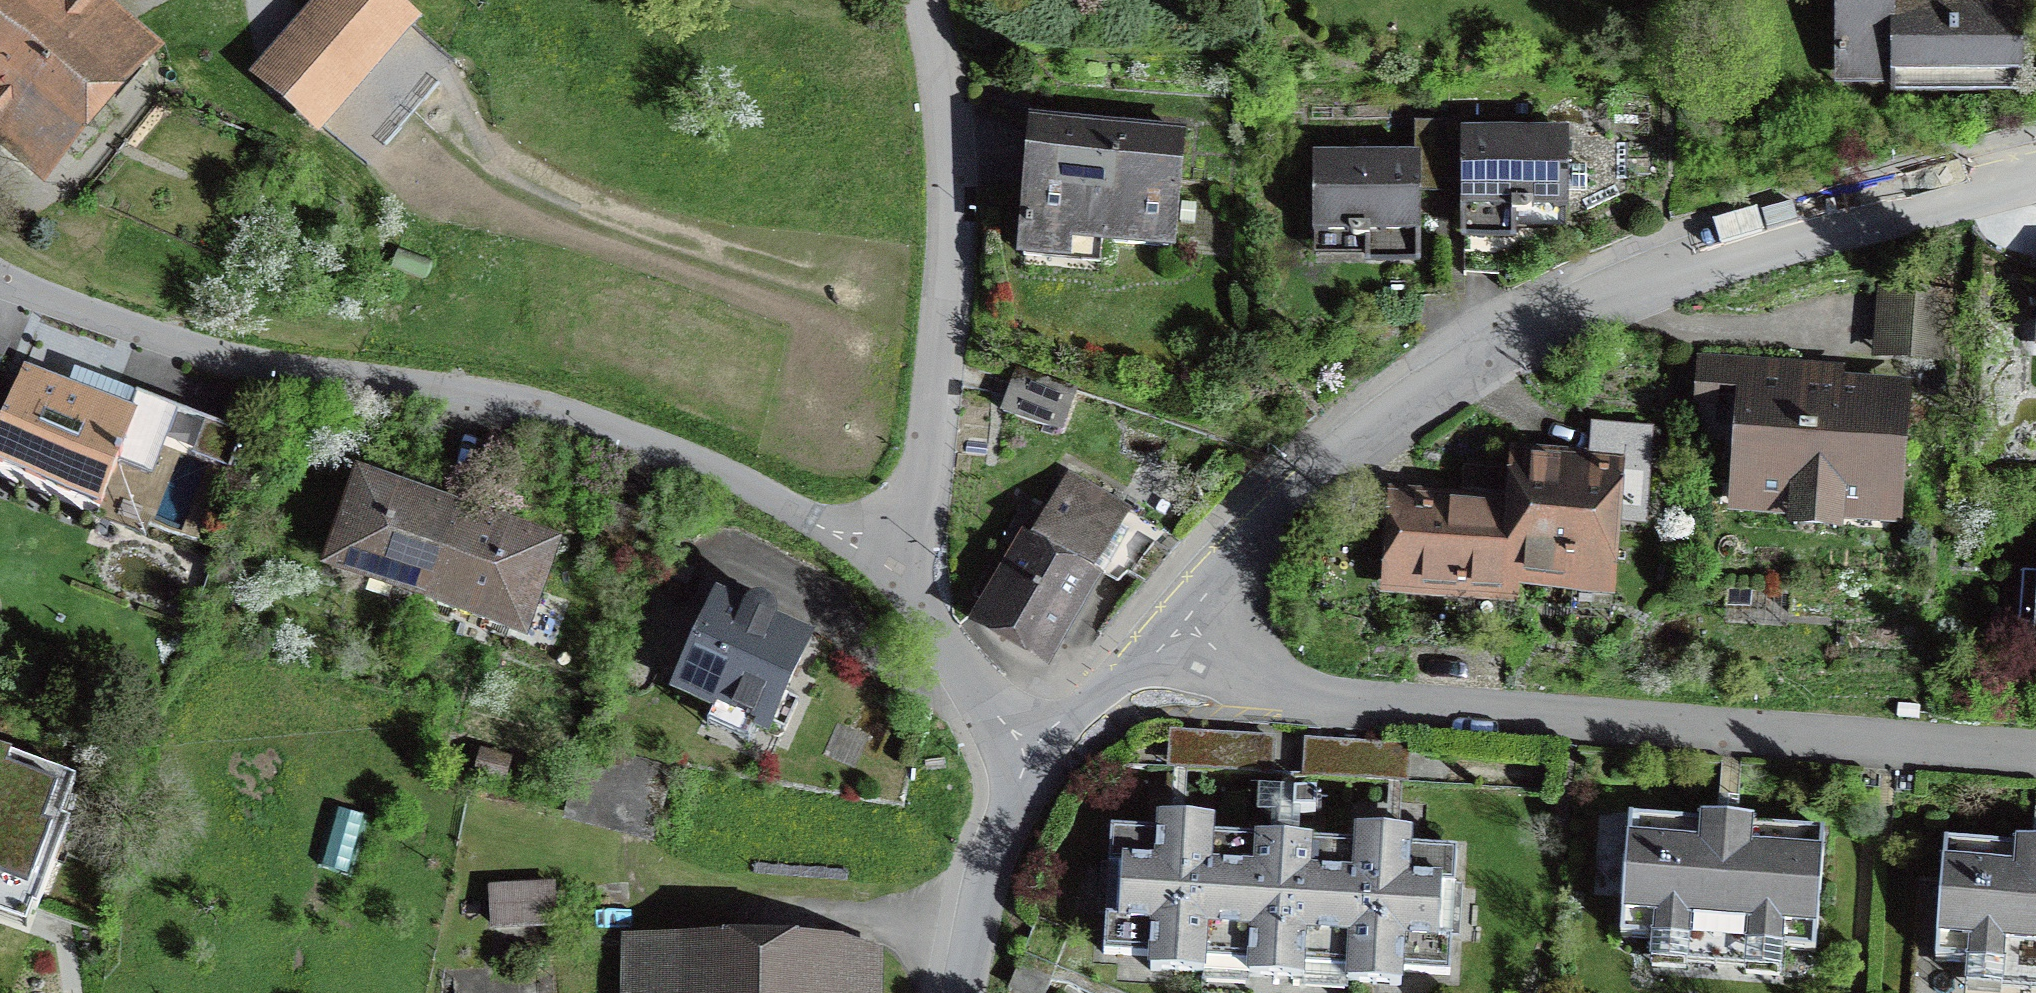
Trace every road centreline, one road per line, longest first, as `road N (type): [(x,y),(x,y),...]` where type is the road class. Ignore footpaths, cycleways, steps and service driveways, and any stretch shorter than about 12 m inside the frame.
road 1 (residential): [(1173,627),(1305,490),(1458,378),(1532,335),(1701,266),(2035,176)]
road 2 (residential): [(894,542),(811,519),(688,456),(555,408),(230,357),(0,277)]
road 3 (residential): [(1173,627),(1221,658),(1325,696),(2035,753)]
road 4 (residential): [(894,542),(927,467),(952,233),(948,116),(927,0)]
road 5 (residential): [(956,992),(1027,743)]
road 6 (residential): [(1027,743),(918,606),(894,542)]
road 7 (residential): [(1027,743),(1074,715),(1173,627)]

